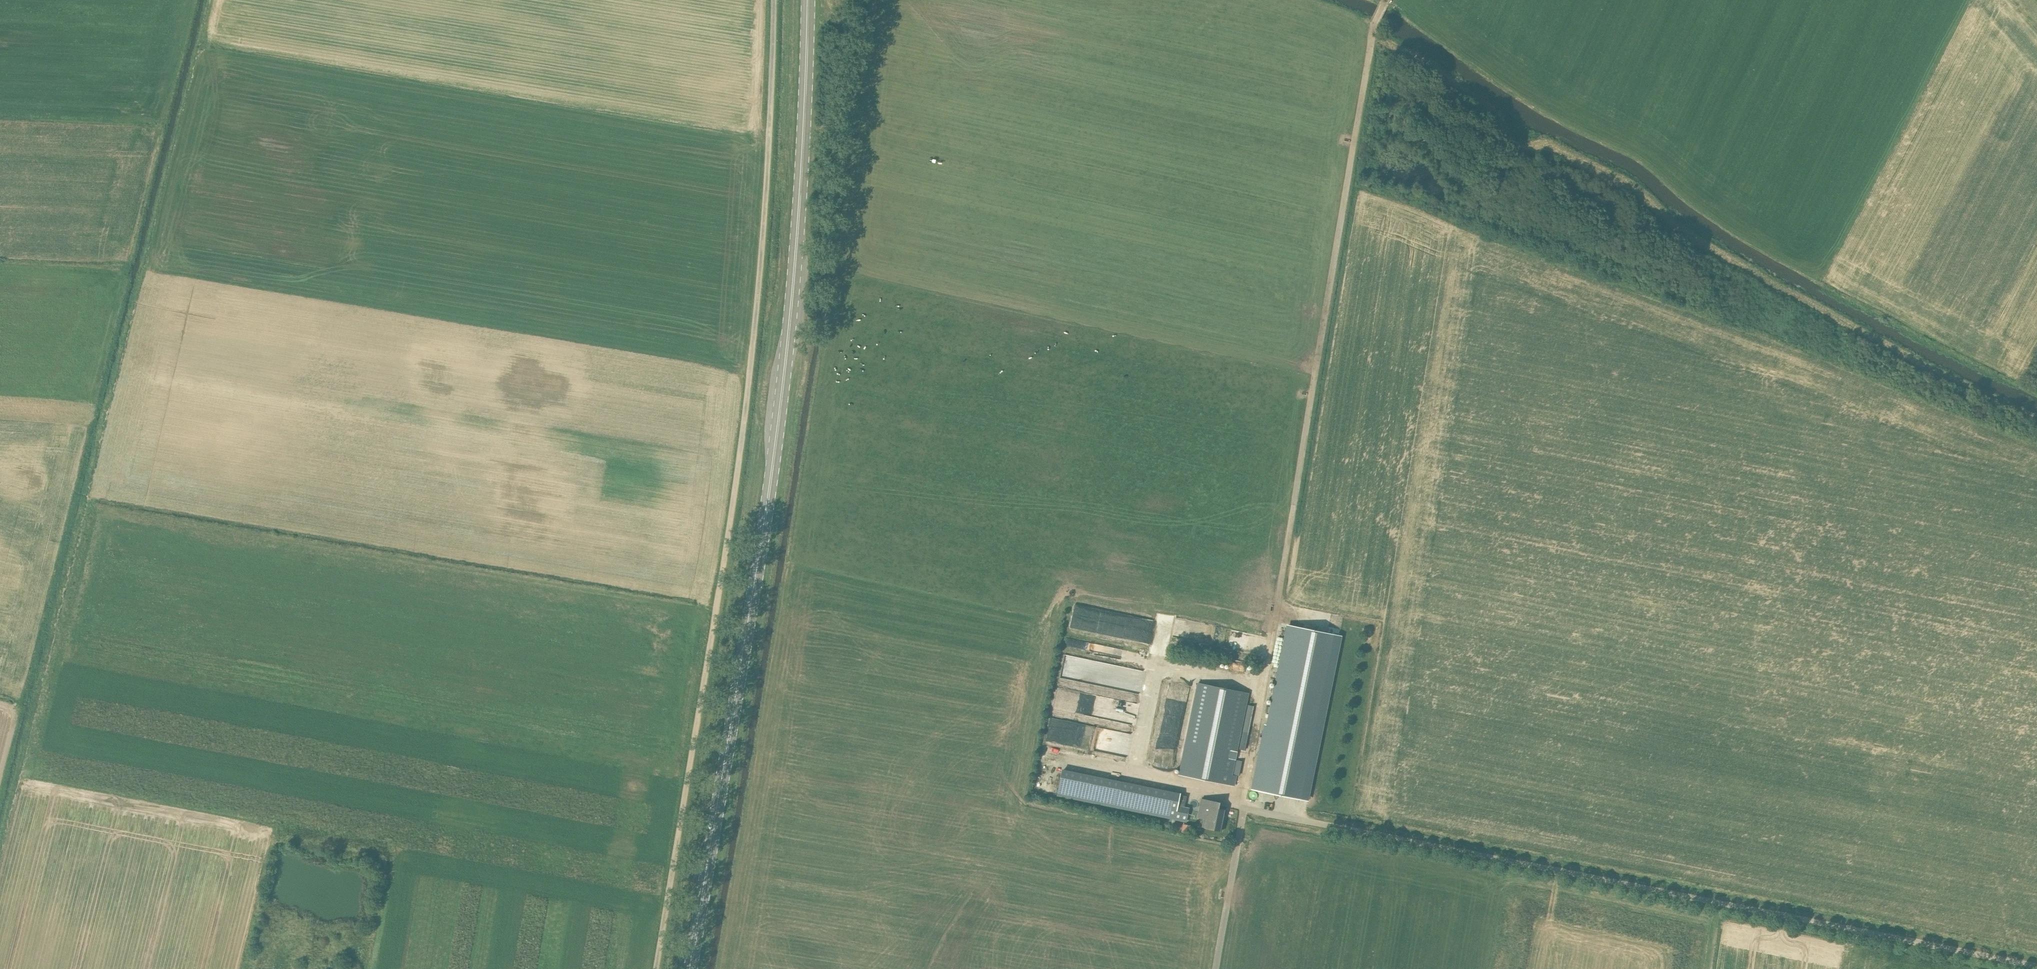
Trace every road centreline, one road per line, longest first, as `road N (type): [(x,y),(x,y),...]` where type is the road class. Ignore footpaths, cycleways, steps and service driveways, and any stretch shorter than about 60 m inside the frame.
road 1 (unclassified): [(655,968),(745,416),(767,189),(774,0)]
road 2 (primary): [(690,968),(774,456),(802,160),(807,0)]
road 3 (unclassified): [(1243,807),(1374,25),(1386,0)]
road 4 (unclassified): [(2036,966),(1243,807)]
road 5 (unclassified): [(1216,968),(1243,807)]

